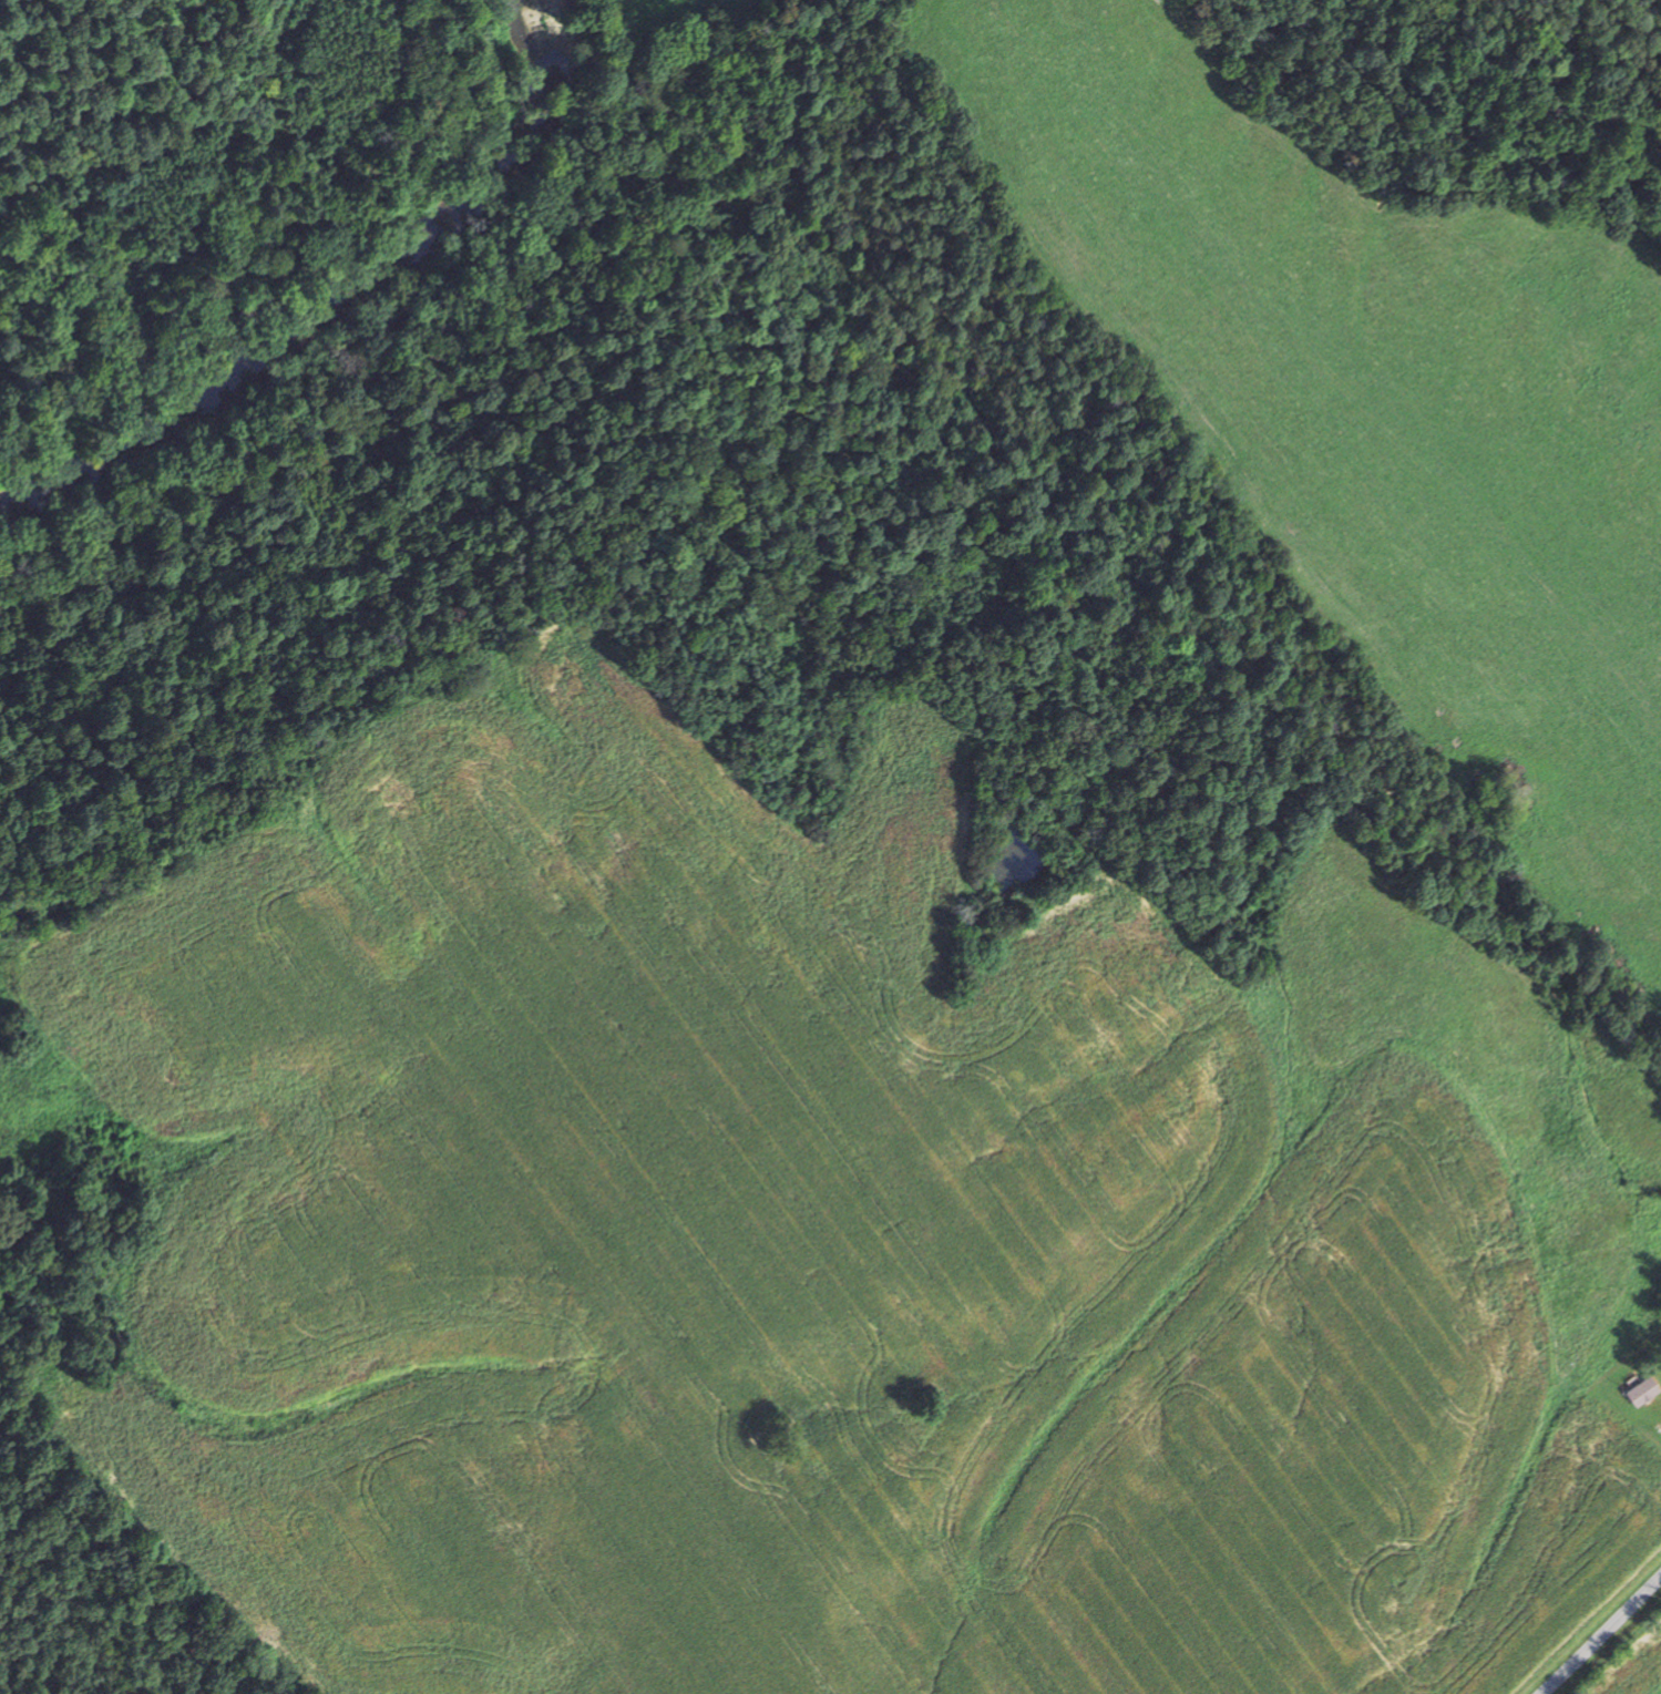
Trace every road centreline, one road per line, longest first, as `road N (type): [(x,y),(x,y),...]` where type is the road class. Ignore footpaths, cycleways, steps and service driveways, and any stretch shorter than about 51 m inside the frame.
road 1 (tertiary): [(1543,1693),(1660,1578)]

